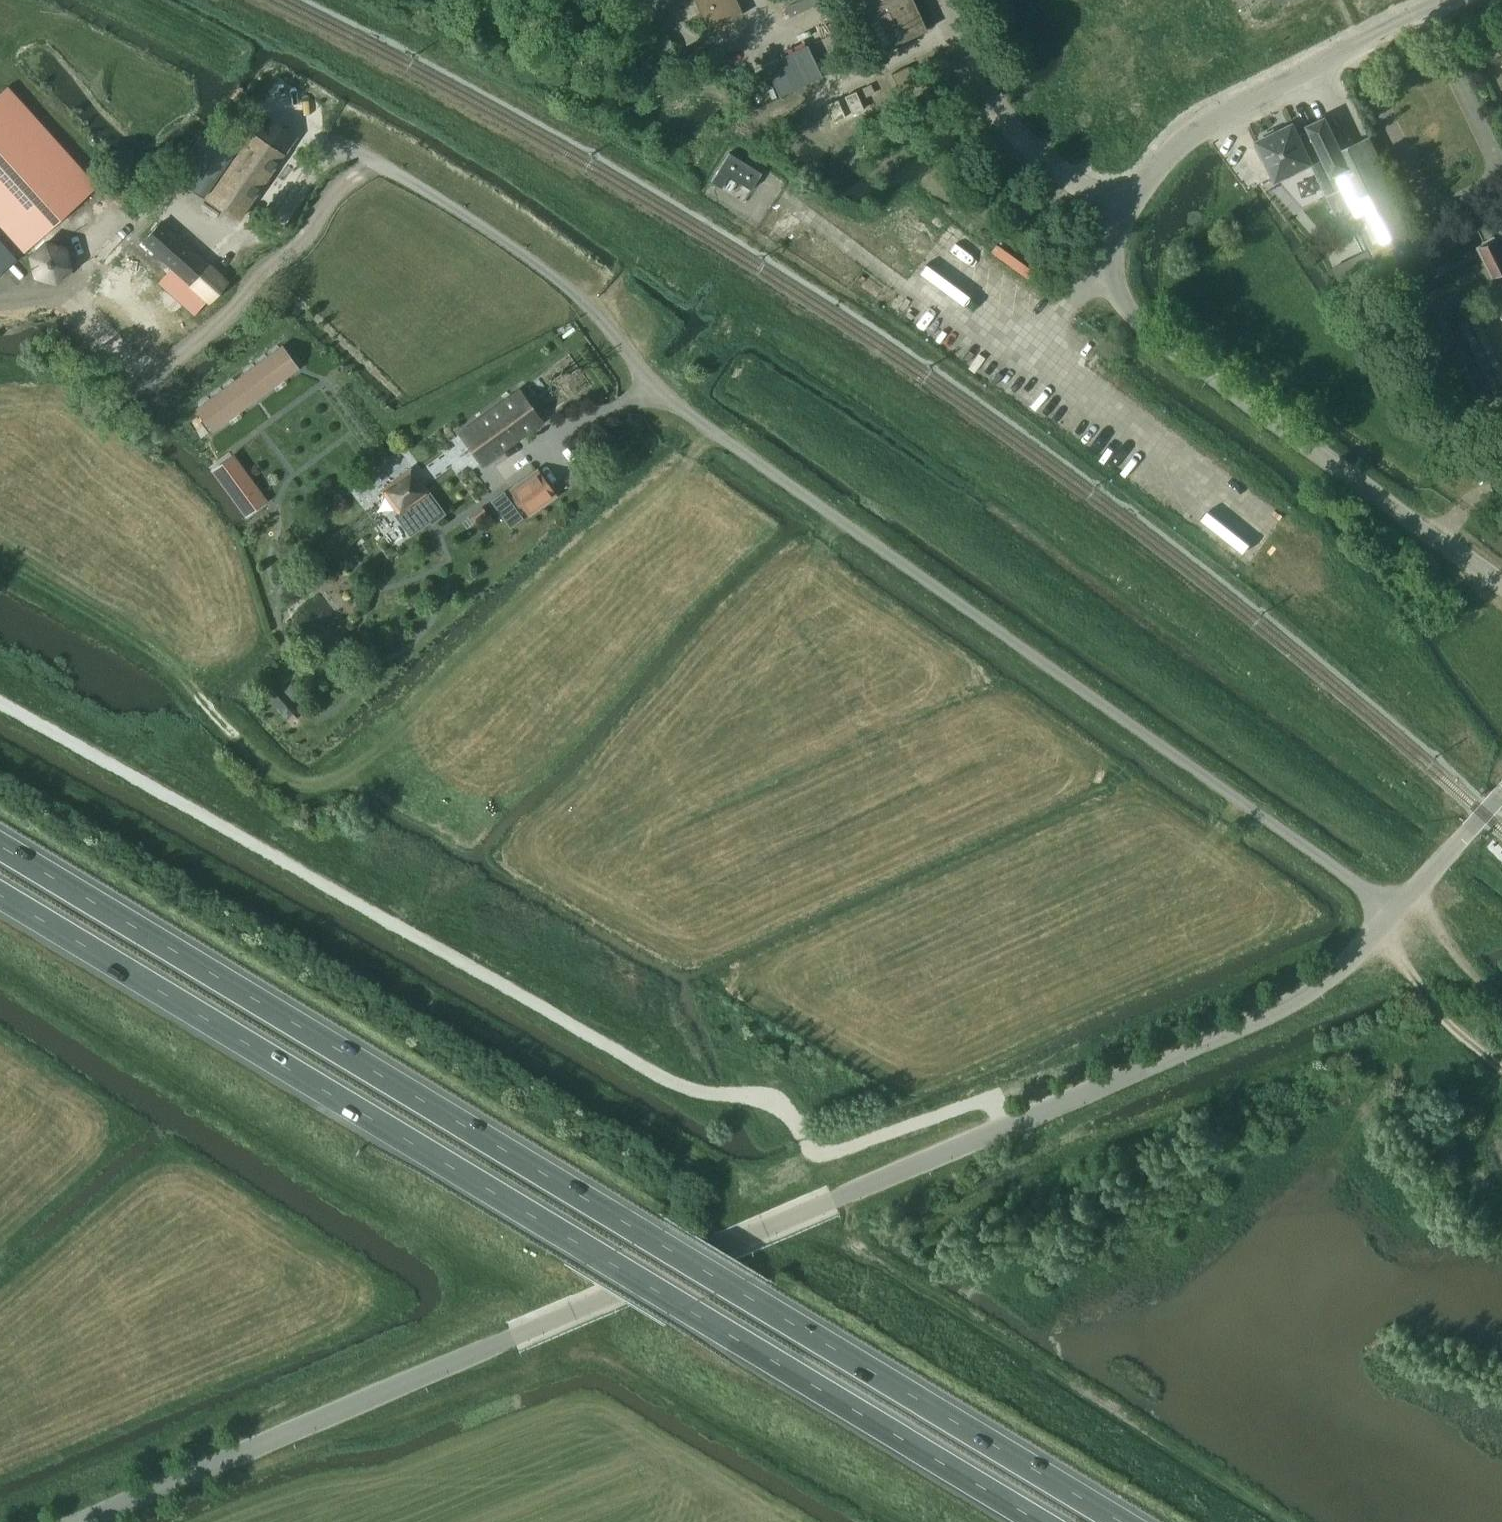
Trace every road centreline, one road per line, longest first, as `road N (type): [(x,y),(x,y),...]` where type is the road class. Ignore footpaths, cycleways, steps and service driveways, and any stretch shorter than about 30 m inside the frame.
road 1 (unclassified): [(87,1521),(1299,1003),(1404,905)]
road 2 (trunk): [(1122,1521),(0,846)]
road 3 (trunk): [(0,896),(1036,1521)]
road 4 (track): [(0,699),(692,1094),(780,1107),(813,1154),(828,1156),(985,1101),(1017,1123)]
road 5 (residential): [(1501,588),(1130,320),(1110,258),(1118,224),(1140,186),(1203,128),(1444,0)]
road 6 (track): [(0,556),(140,645),(297,786),(344,763),(712,436)]
road 7 (unclassified): [(1404,905),(668,402)]
road 8 (track): [(1501,1065),(1436,1009),(1379,929)]
road 9 (unclassified): [(1404,905),(1501,795)]

